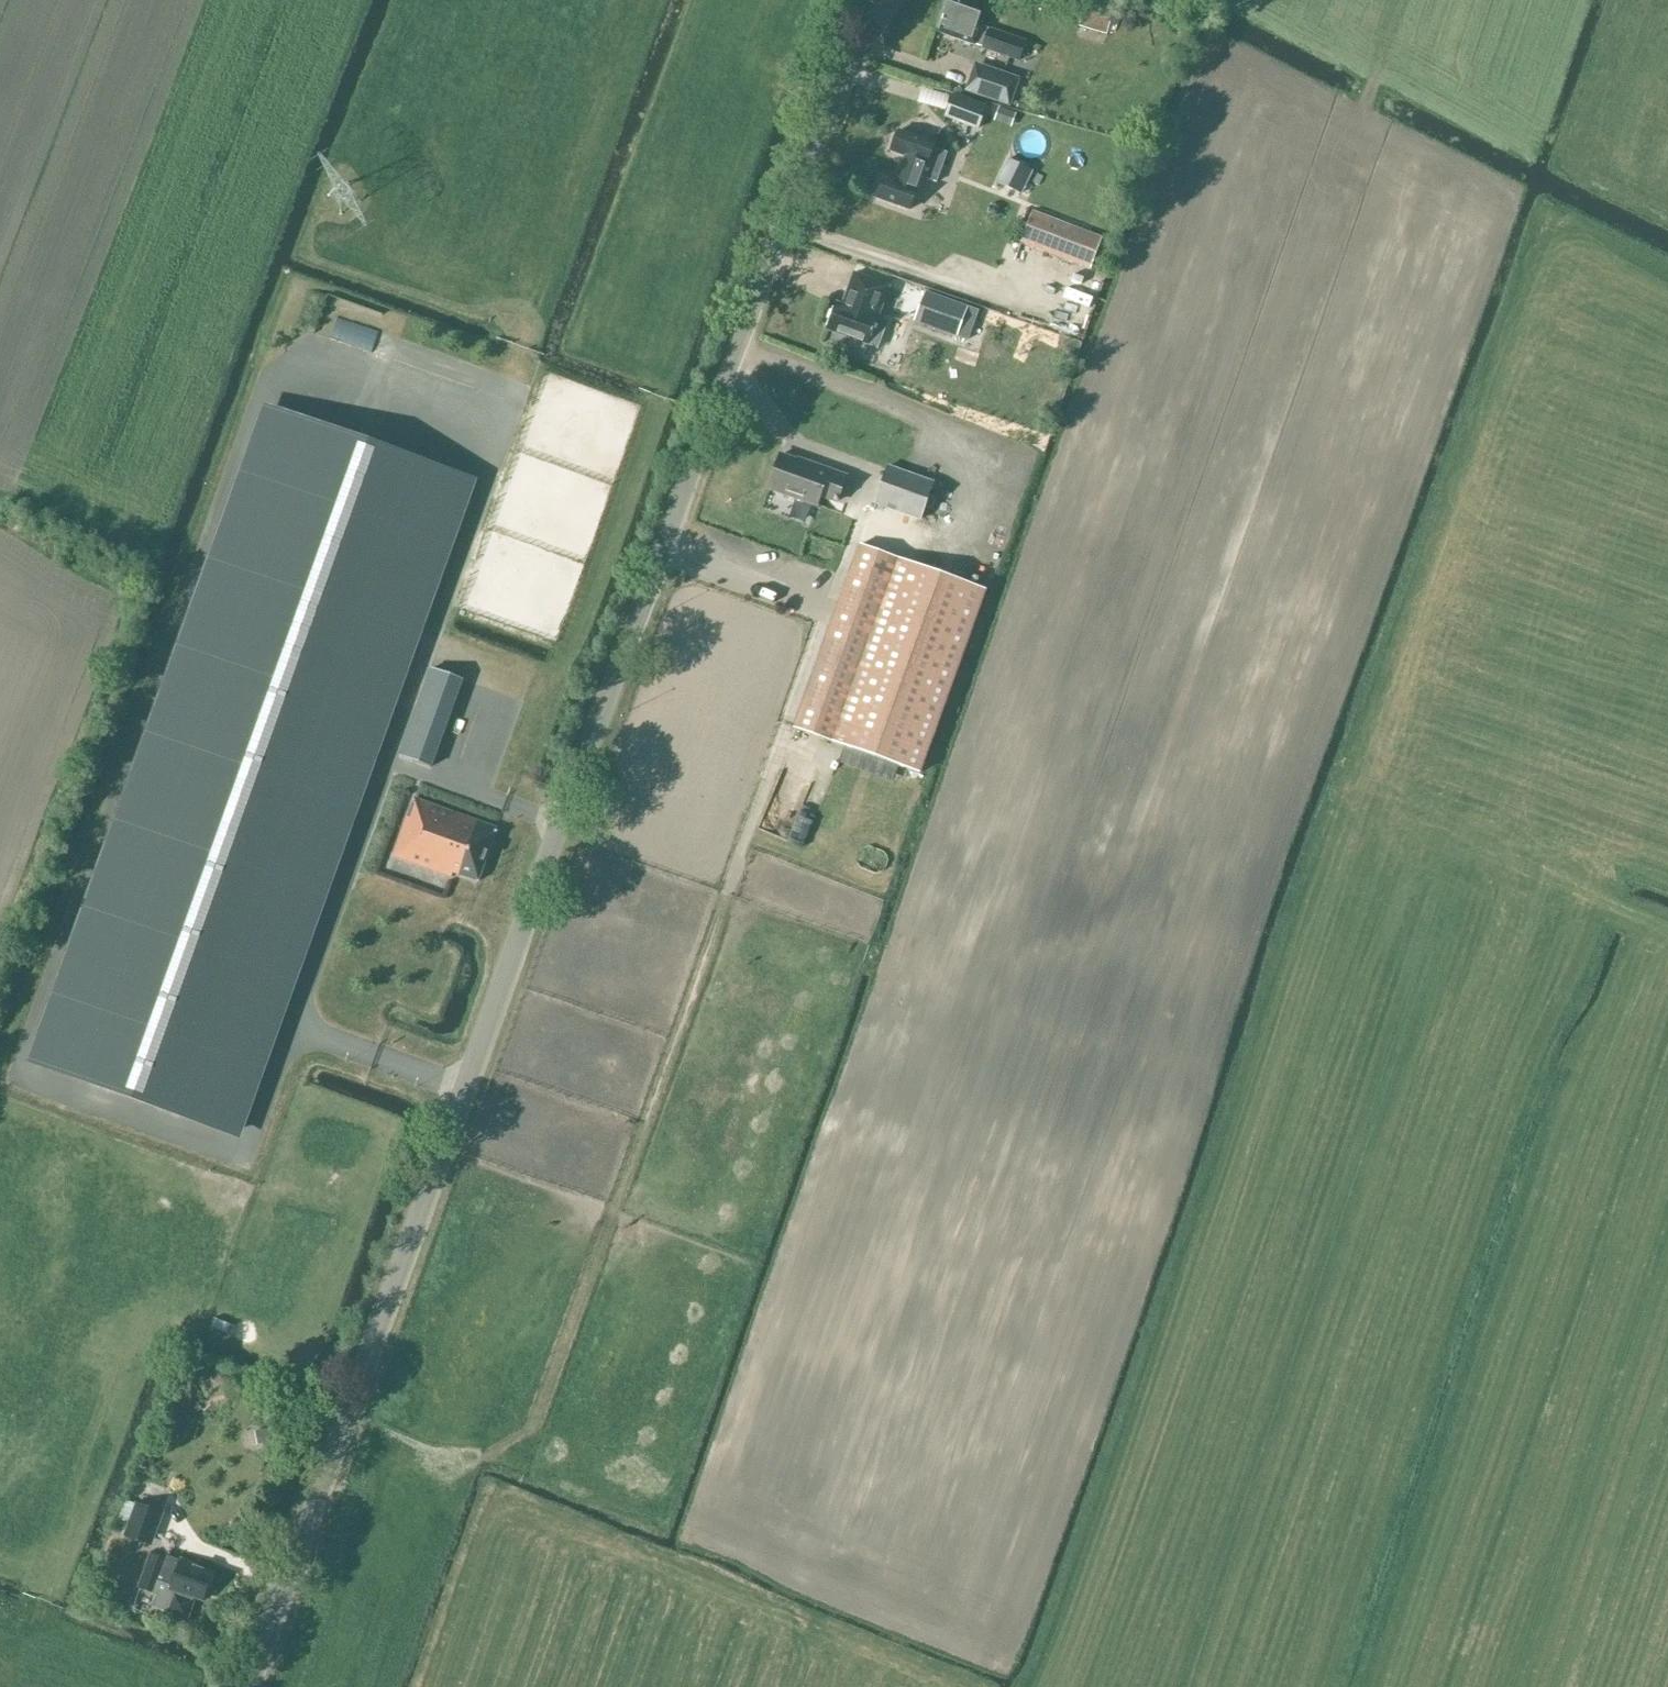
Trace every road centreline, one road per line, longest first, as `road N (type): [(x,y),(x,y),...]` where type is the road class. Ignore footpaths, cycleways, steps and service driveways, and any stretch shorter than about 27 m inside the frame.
road 1 (tertiary): [(247,1686),(689,453),(842,72),(884,0)]

